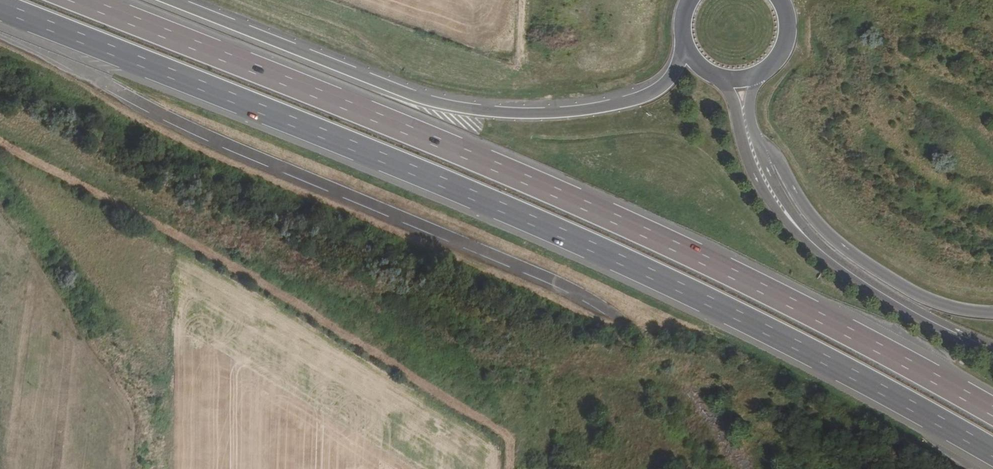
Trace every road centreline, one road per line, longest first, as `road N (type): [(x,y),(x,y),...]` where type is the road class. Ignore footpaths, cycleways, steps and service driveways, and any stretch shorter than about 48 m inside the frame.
road 1 (motorway): [(0,6),(564,235),(769,332),(992,453)]
road 2 (motorway): [(992,412),(587,205),(80,0)]
road 3 (motorway): [(686,47),(658,87),(623,101),(482,110),(388,86),(168,0)]

